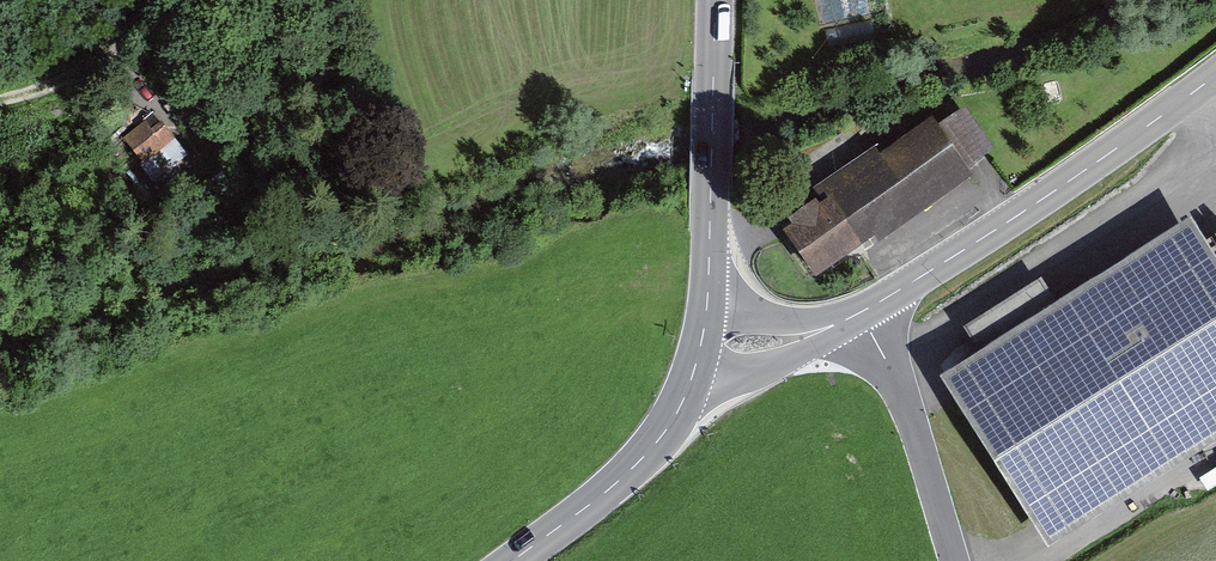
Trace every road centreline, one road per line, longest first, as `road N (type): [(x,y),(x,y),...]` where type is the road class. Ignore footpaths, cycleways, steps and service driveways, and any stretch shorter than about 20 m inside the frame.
road 1 (tertiary): [(860,313),(981,240),(1215,74)]
road 2 (secondary): [(716,0),(707,308)]
road 3 (unclassified): [(860,313),(900,390),(954,560)]
road 4 (secondary): [(693,375),(670,426),(645,455),(512,560)]
road 5 (track): [(0,98),(55,82),(110,52),(156,0)]
road 6 (tertiary): [(693,375),(736,377),(782,363),(860,313)]
road 7 (tertiary): [(860,313),(811,320),(707,308)]

